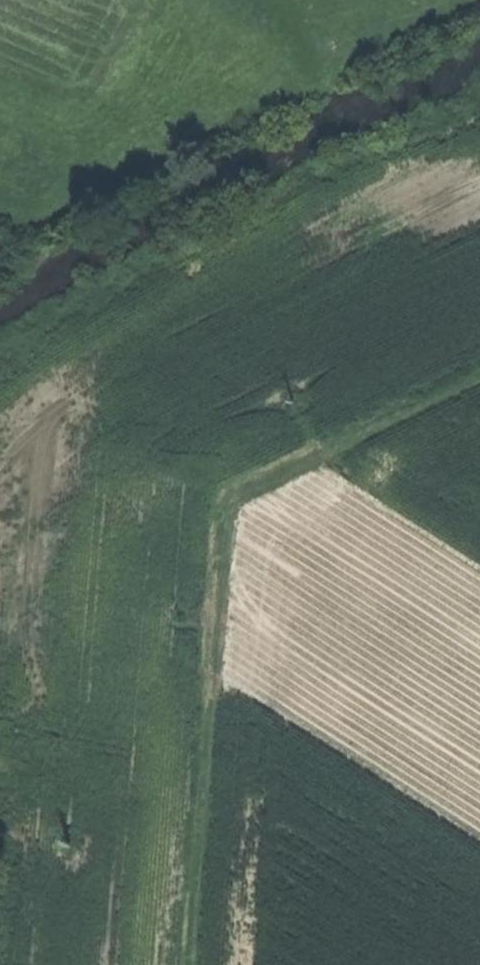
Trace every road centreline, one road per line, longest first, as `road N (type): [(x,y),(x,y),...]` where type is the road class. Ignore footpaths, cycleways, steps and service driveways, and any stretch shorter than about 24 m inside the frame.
road 1 (track): [(479,383),(241,495),(212,547),(186,964)]

